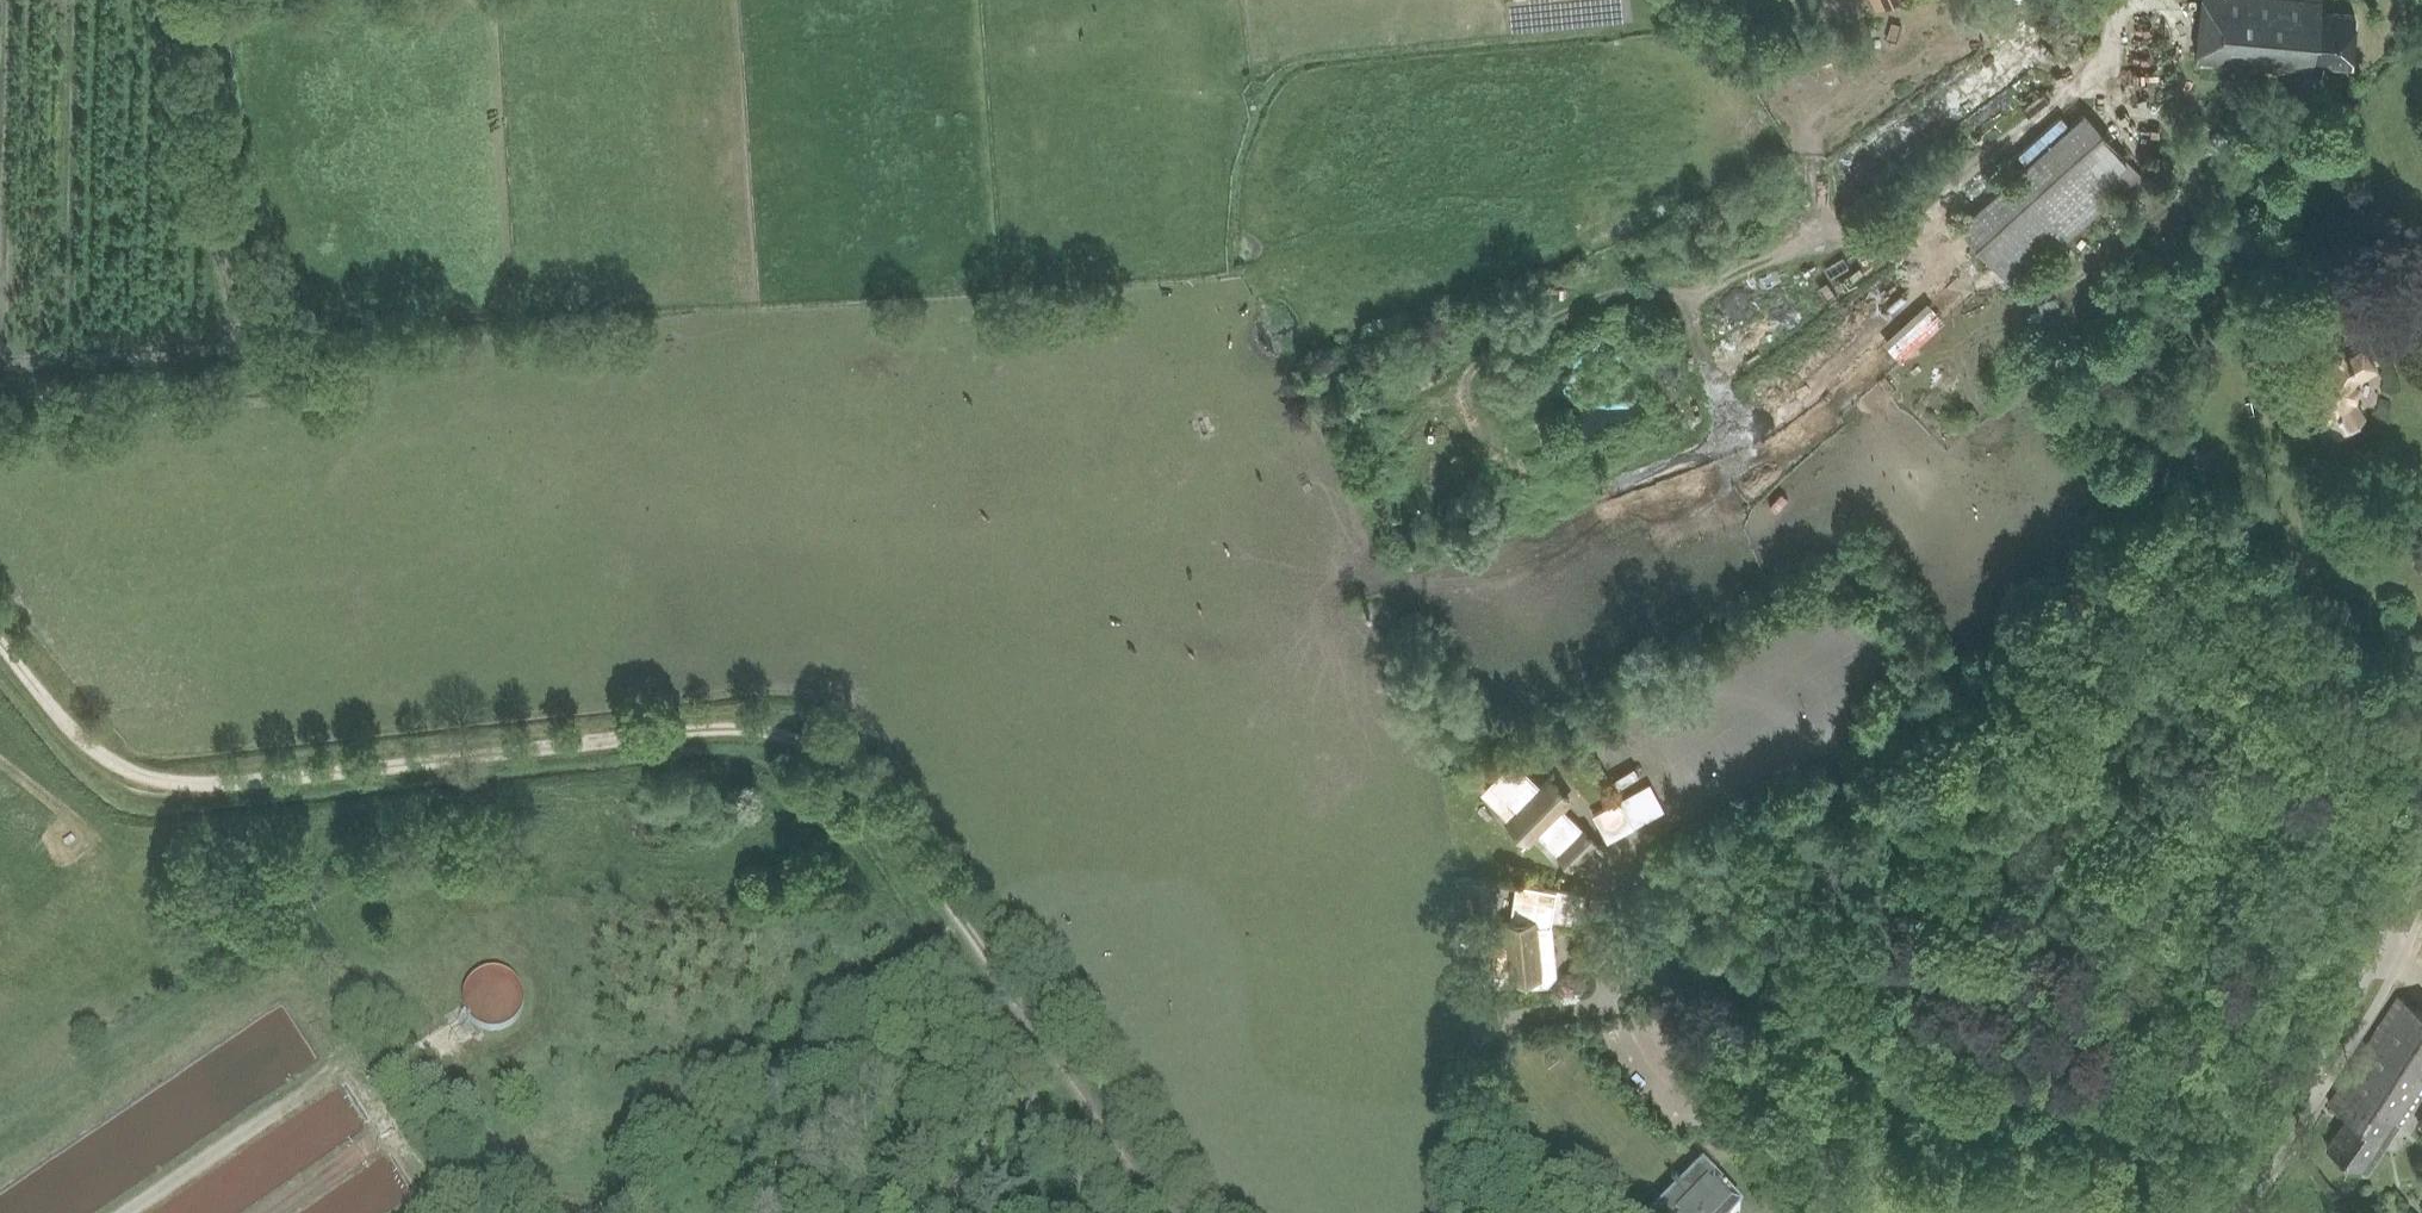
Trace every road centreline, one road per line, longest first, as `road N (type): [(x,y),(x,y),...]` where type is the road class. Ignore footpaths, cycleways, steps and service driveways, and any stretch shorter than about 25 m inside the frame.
road 1 (track): [(1166,1212),(852,772),(767,725),(175,793),(103,770),(0,640)]
road 2 (track): [(0,407),(276,388),(305,373),(309,343),(238,191),(206,44),(217,0)]
road 3 (secondary): [(2204,1212),(2329,1027),(2421,835)]

